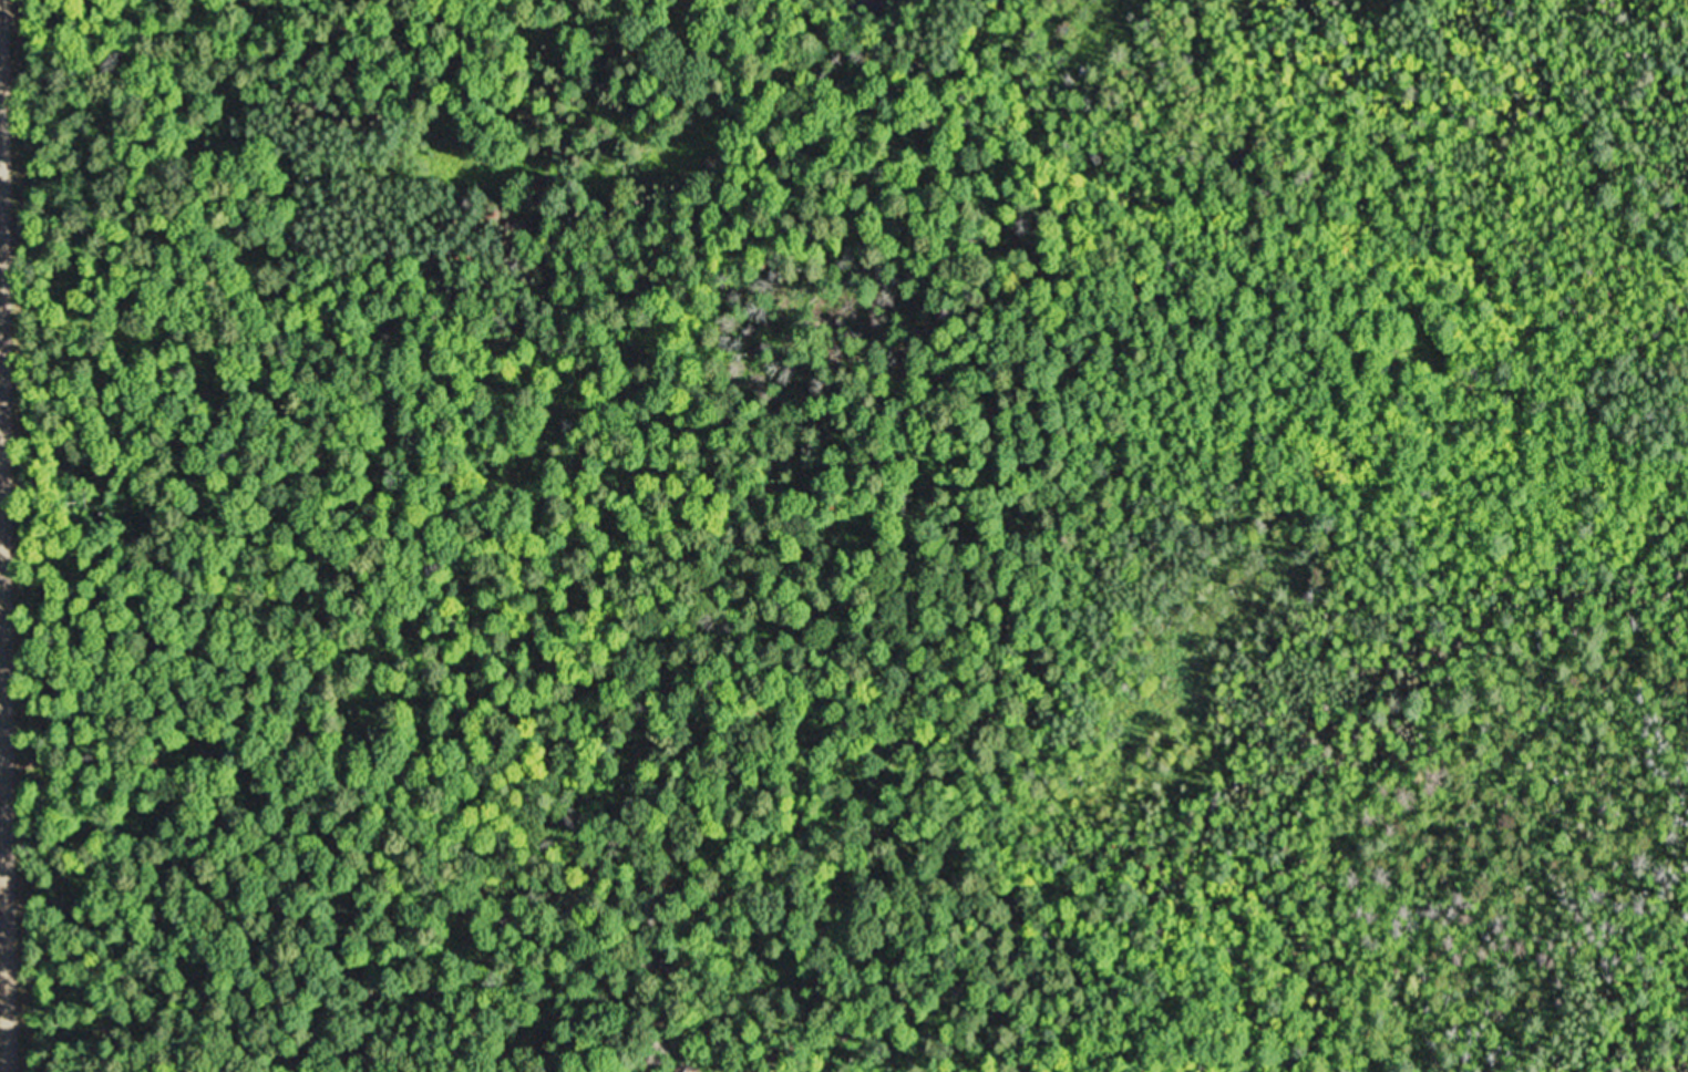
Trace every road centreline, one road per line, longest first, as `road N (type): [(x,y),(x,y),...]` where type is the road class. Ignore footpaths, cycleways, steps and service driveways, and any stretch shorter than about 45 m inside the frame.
road 1 (residential): [(2,1071),(0,796)]

